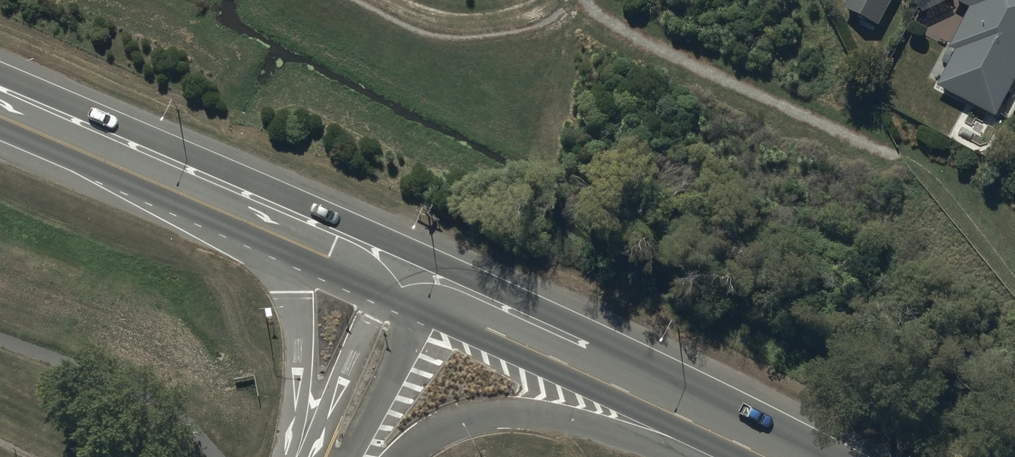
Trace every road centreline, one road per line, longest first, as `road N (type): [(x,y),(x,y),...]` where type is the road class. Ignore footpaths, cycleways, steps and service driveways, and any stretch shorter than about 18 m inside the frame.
road 1 (primary): [(708,420),(406,275)]
road 2 (primary): [(708,420),(484,413),(397,456)]
road 3 (primary): [(253,209),(0,102)]
road 4 (primary): [(305,444),(298,327),(253,209)]
road 5 (primary): [(305,444),(365,314),(406,275)]
road 6 (primary): [(406,275),(406,332),(358,456)]
road 7 (primary): [(406,275),(253,209)]

